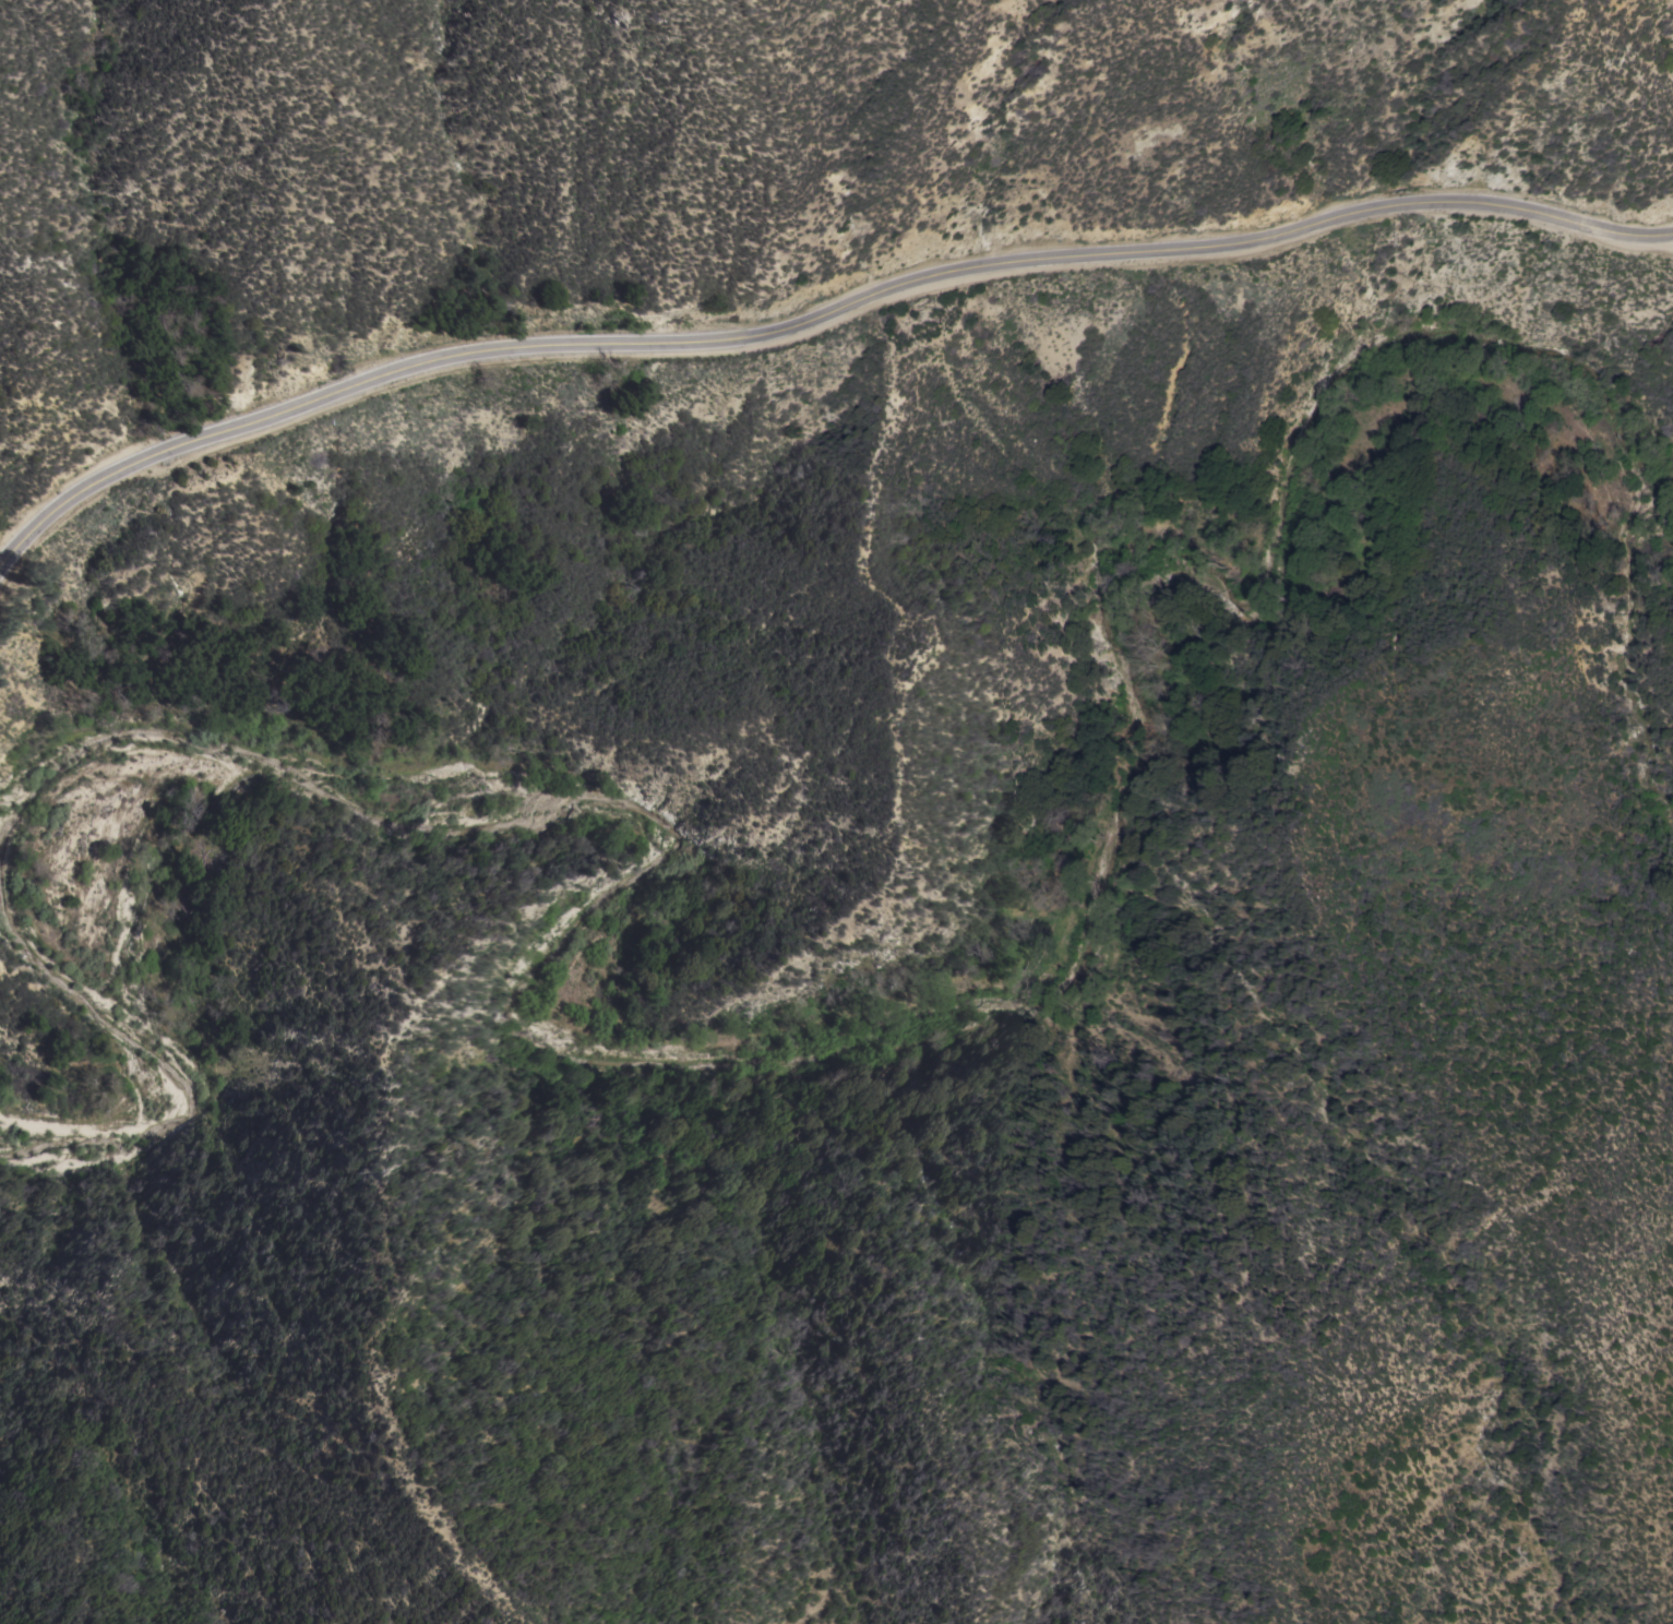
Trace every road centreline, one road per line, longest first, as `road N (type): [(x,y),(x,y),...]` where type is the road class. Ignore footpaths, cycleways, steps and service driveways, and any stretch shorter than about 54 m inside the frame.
road 1 (secondary): [(1672,235),(1489,212),(1377,214),(1264,241),(1051,266),(885,297),(710,345),(558,349),(409,372),(127,470),(36,537),(0,589)]

